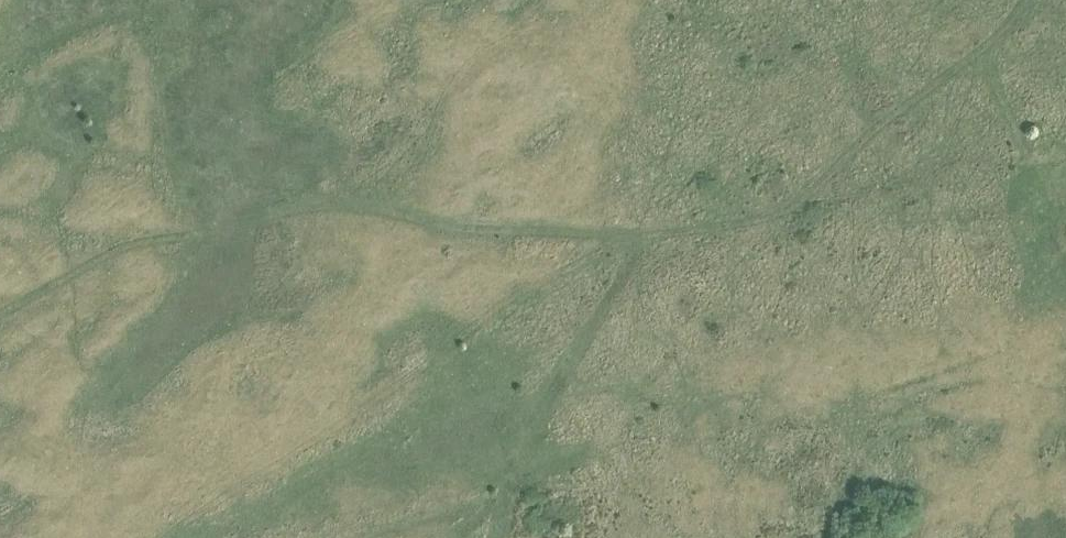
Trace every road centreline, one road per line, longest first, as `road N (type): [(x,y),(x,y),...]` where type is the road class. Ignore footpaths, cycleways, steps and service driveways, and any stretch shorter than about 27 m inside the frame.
road 1 (track): [(1014,0),(986,39),(889,114),(801,198),(763,220),(640,235),(448,228),(345,206),(136,241),(0,312)]
road 2 (track): [(640,235),(495,304),(388,386),(157,537)]

